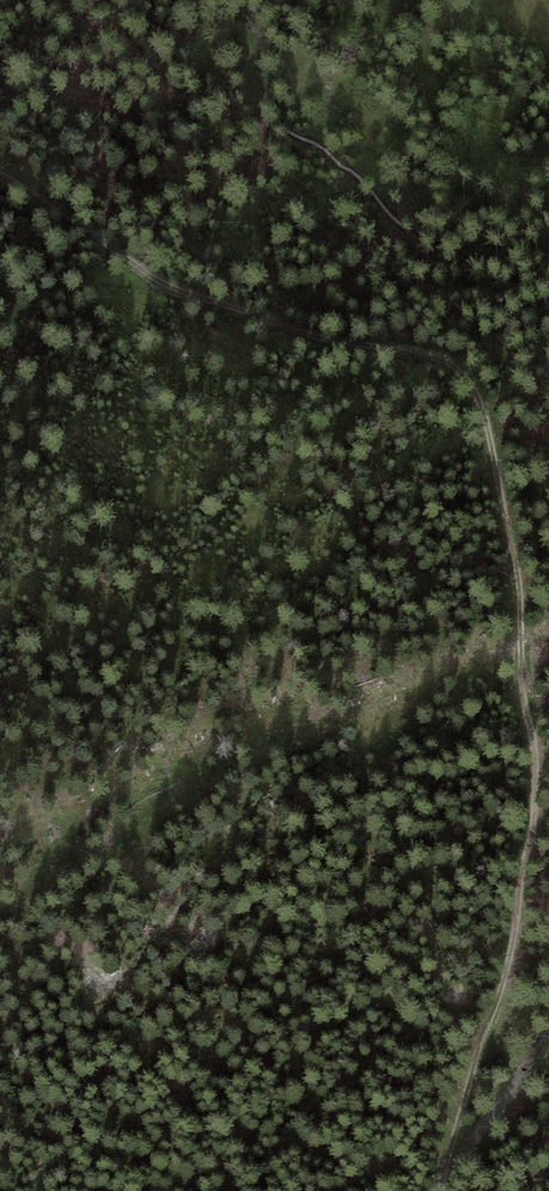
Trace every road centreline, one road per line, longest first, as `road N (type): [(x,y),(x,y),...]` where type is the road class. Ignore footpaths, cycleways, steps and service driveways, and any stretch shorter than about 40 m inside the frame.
road 1 (track): [(0,174),(169,283),(323,338),(437,358),(468,378),(483,411),(520,587),(536,754),(532,826),(498,1003),(446,1163)]
road 2 (track): [(548,292),(453,249),(276,123),(235,31),(163,0)]
road 3 (track): [(446,1163),(496,1126),(548,1039)]

